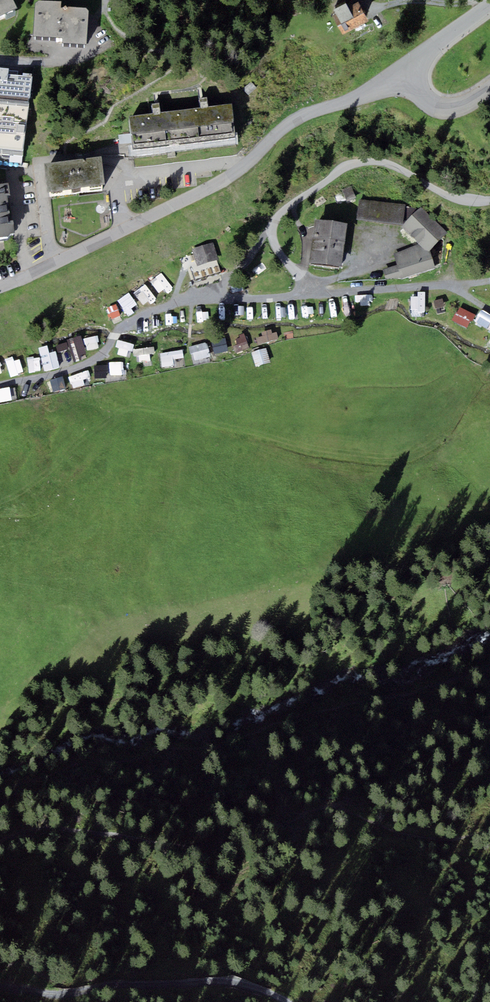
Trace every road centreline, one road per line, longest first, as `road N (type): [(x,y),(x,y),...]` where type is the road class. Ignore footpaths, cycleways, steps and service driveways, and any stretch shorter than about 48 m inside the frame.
road 1 (track): [(0,839),(54,825),(194,844),(262,821),(290,821),(322,805),(394,829),(489,831)]
road 2 (residential): [(411,77),(302,115),(226,178),(0,286)]
road 3 (track): [(0,384),(89,365),(130,319),(178,301),(313,292)]
road 4 (track): [(0,985),(53,1001),(232,980),(287,1001)]

